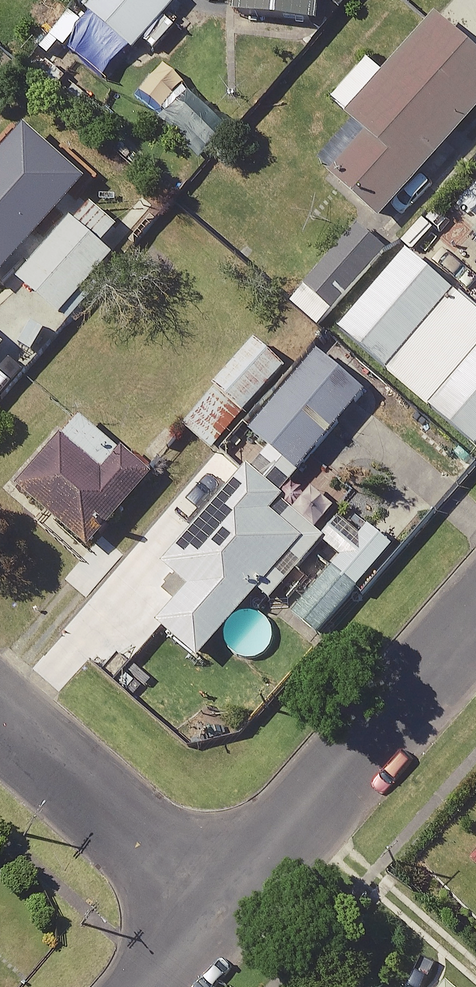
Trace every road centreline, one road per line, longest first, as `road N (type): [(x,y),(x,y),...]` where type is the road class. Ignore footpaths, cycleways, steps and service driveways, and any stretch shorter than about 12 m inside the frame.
road 1 (residential): [(222,912),(475,620)]
road 2 (residential): [(0,718),(222,912)]

